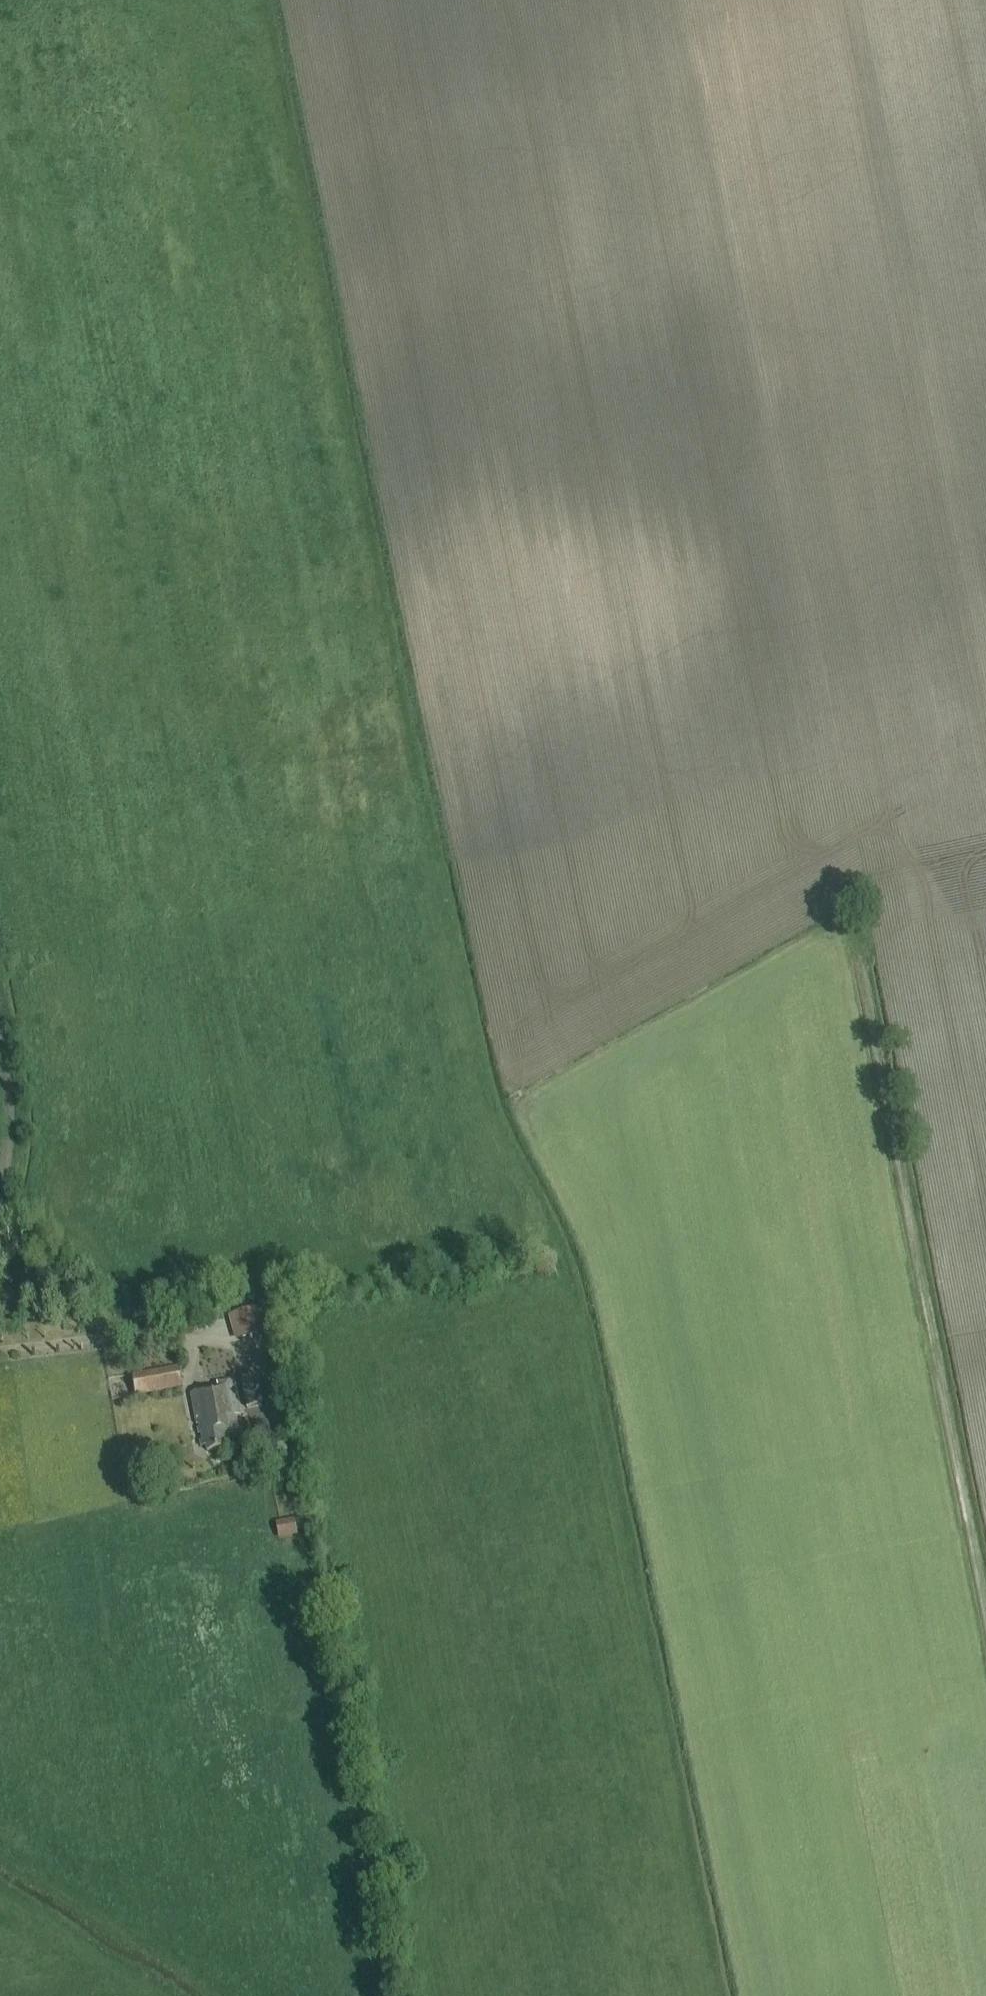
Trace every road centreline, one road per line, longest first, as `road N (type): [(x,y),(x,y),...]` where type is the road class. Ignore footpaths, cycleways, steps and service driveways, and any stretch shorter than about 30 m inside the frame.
road 1 (track): [(985,1623),(841,916)]
road 2 (track): [(0,1184),(7,1121),(0,1038)]

